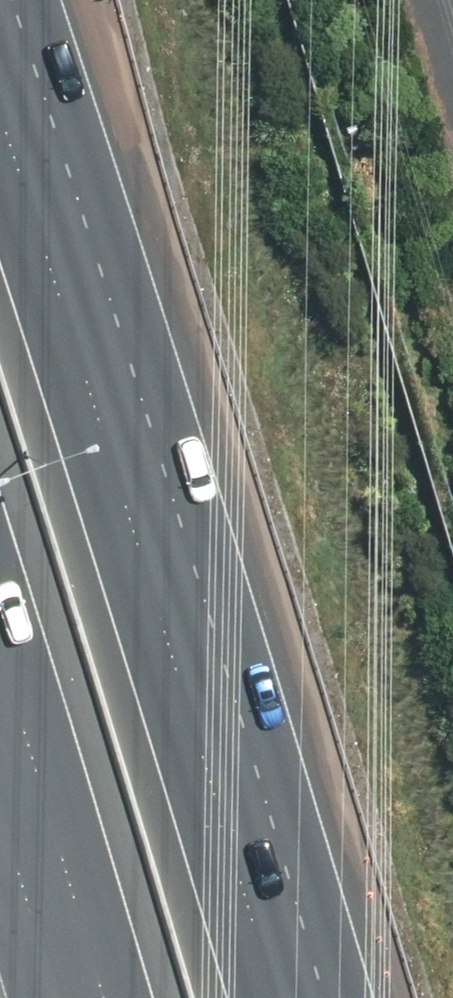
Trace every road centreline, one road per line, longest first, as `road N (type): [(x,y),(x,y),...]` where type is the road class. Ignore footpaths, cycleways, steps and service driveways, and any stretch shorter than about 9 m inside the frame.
road 1 (motorway): [(0,88),(275,997)]
road 2 (motorway): [(96,997),(0,680)]

